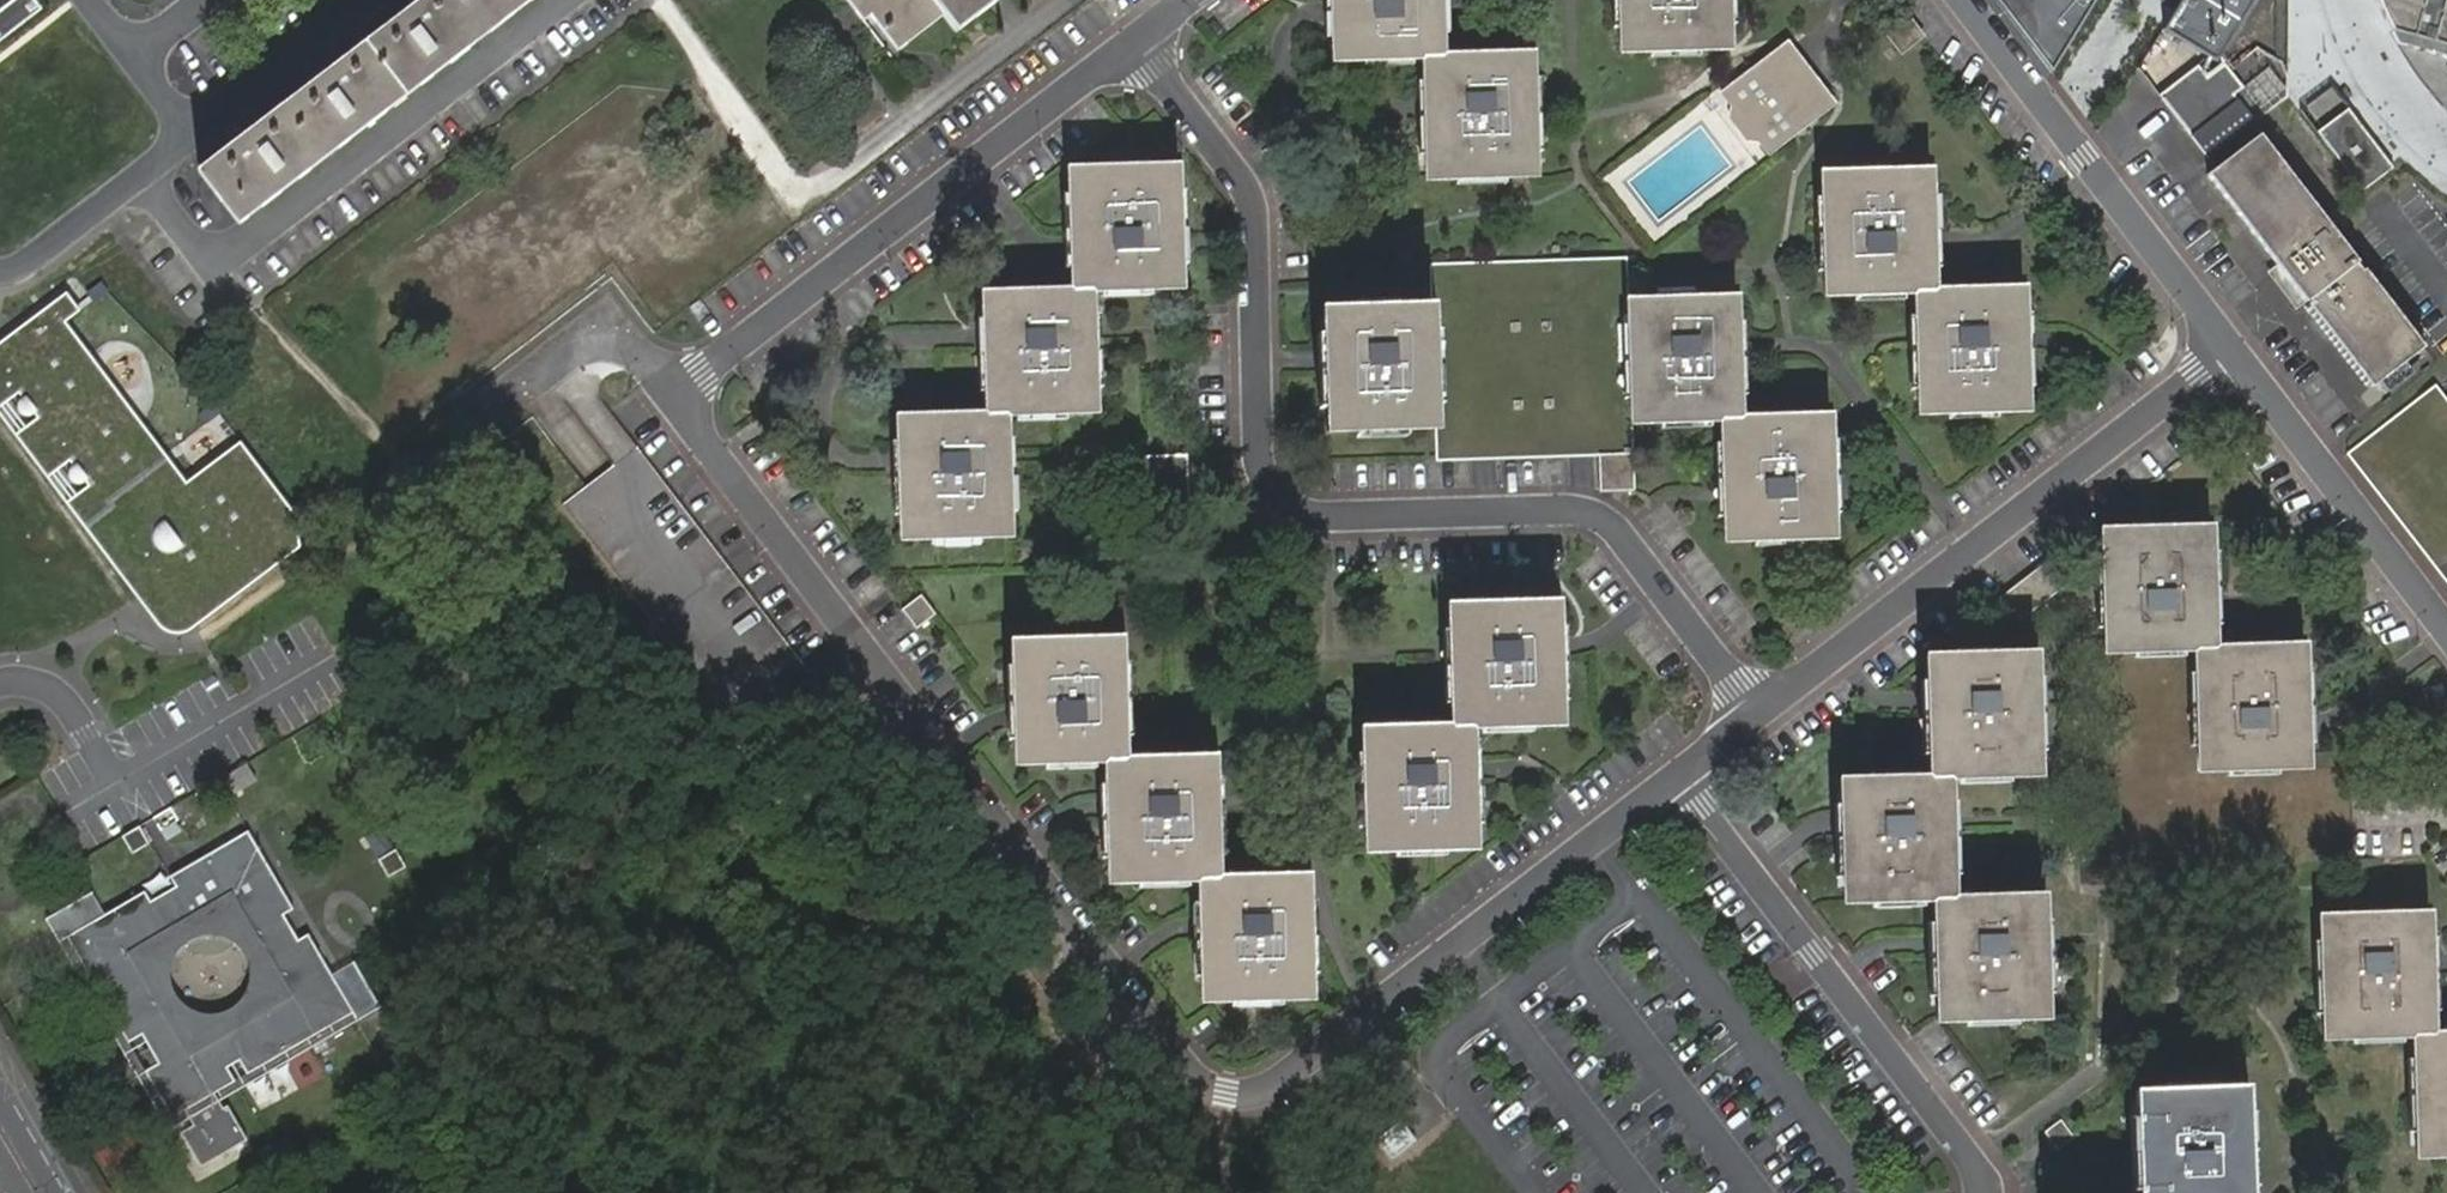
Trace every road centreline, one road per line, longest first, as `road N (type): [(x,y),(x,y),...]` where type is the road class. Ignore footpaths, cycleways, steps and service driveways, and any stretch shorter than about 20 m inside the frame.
road 1 (residential): [(1677,777),(1270,1091),(1229,1101),(1189,1076),(713,444),(697,404),(720,352),(1134,38)]
road 2 (residential): [(1134,38),(1248,186),(1263,224),(1257,446),(1268,483),(1296,510),(1334,518),(1589,513),(1628,543),(1755,715)]
road 3 (residential): [(2234,346),(1755,715)]
road 4 (residential): [(1982,1192),(1972,1164),(1677,777)]
road 5 (residential): [(1966,0),(2234,346)]
road 6 (residential): [(2234,346),(2446,632)]
road 7 (residential): [(0,269),(184,131)]
road 8 (residential): [(184,131),(356,0)]

